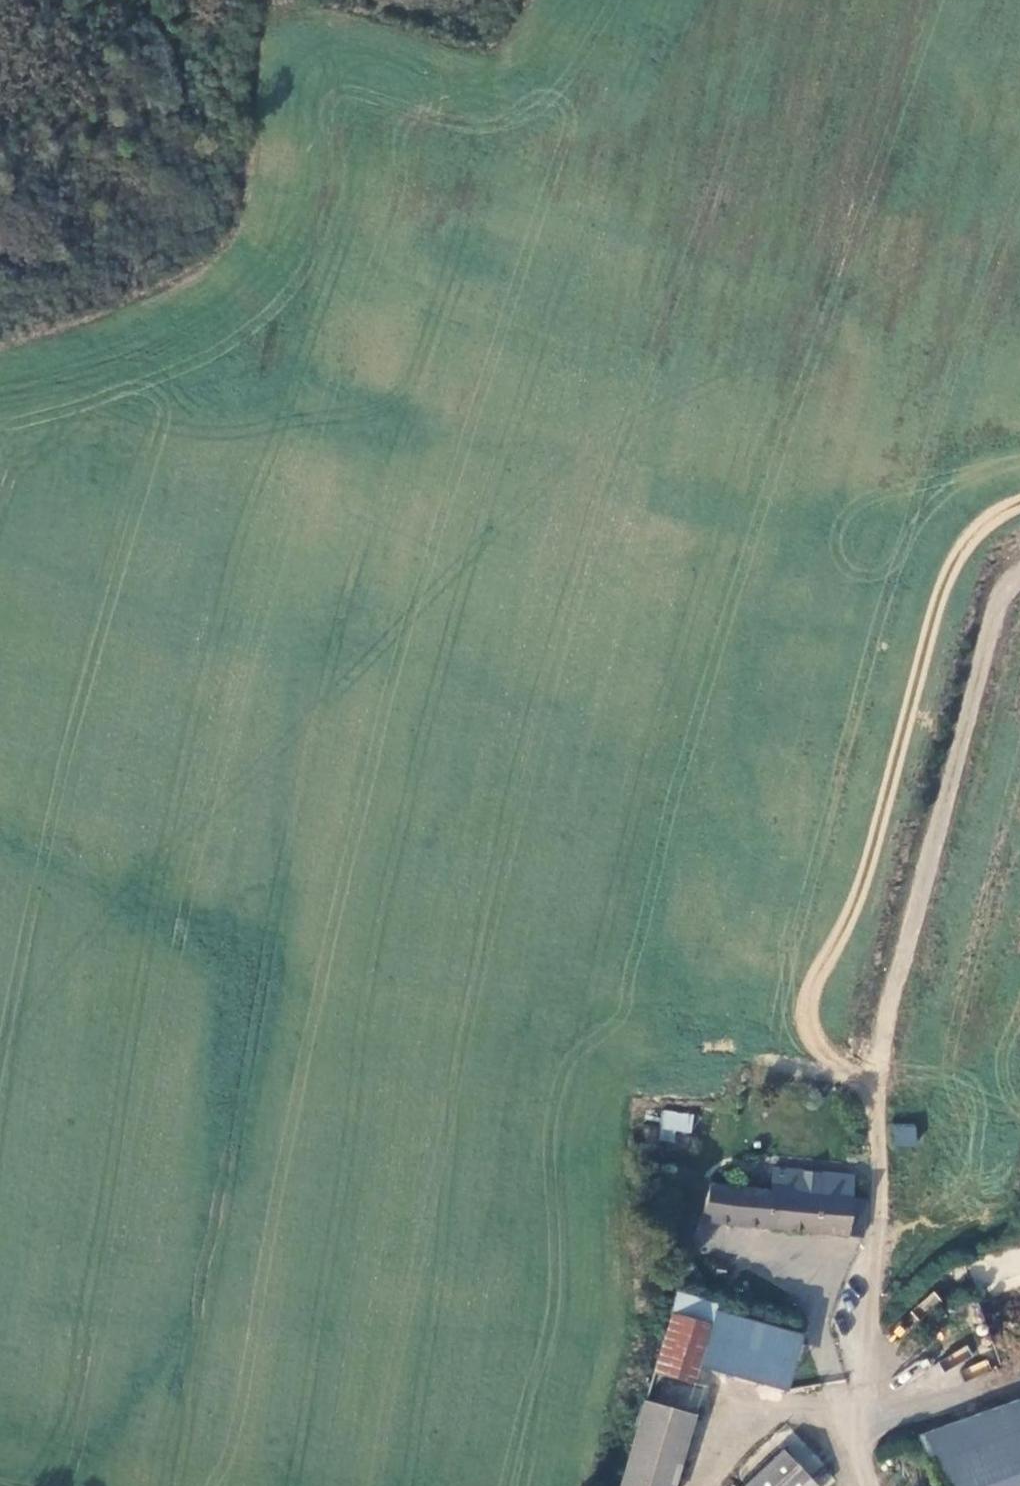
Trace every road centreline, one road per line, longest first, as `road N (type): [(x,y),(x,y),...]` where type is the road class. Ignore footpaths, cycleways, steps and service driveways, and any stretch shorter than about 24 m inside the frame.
road 1 (track): [(848,1441),(864,1385),(865,1295),(882,1202),(876,1109),(884,1041),(1005,595),(1019,571)]

